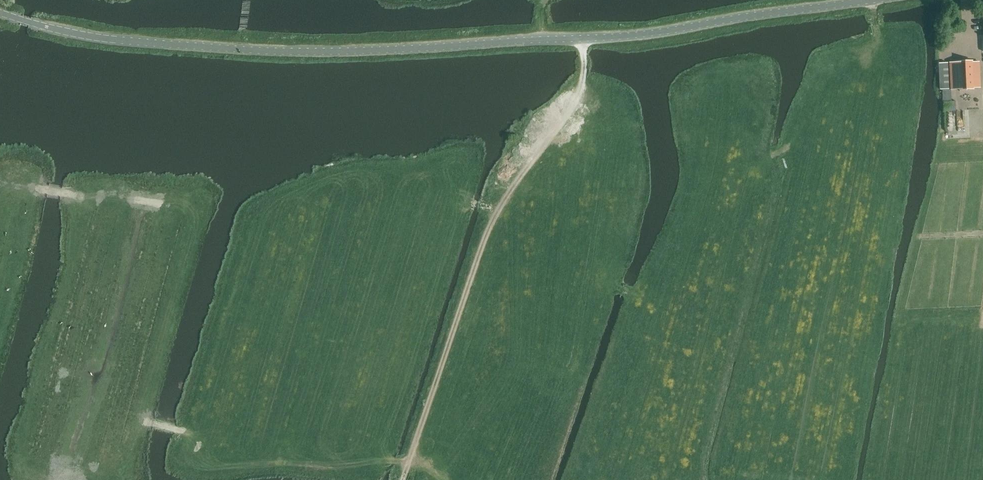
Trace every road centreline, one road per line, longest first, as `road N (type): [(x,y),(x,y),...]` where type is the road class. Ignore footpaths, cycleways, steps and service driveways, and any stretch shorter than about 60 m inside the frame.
road 1 (tertiary): [(855,0),(584,42),(323,53),(104,39),(0,12)]
road 2 (track): [(402,479),(488,226),(579,95),(584,42)]

